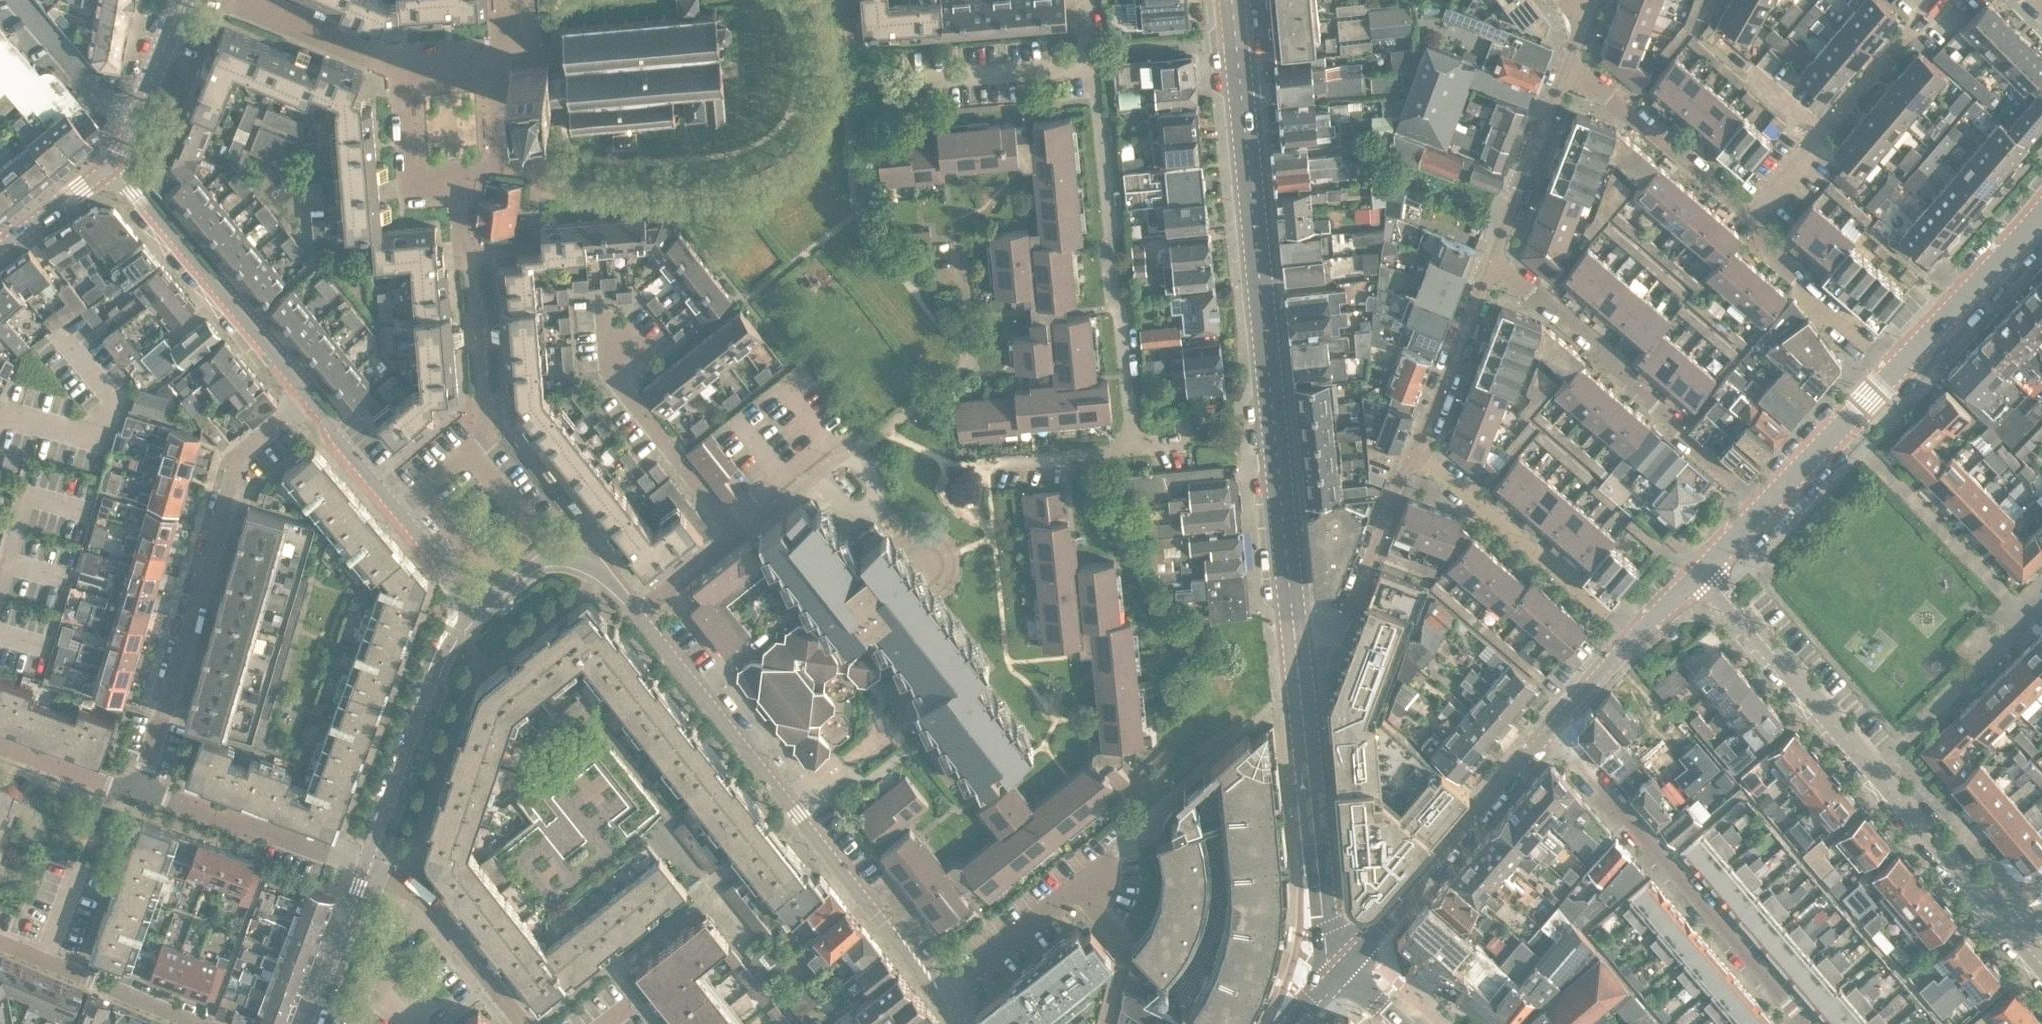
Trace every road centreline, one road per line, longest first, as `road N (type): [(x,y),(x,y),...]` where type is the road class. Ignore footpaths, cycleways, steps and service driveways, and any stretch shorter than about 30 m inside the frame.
road 1 (tertiary): [(1296,637),(1232,0)]
road 2 (tertiary): [(640,612),(942,995)]
road 3 (tertiary): [(2016,936),(1703,568)]
road 4 (residential): [(139,788),(234,461),(306,398)]
road 5 (residential): [(743,536),(971,361),(959,242)]
road 6 (residential): [(1802,1023),(1546,734)]
road 7 (residential): [(1133,448),(1110,297),(1091,68)]
road 8 (residential): [(395,506),(483,435),(461,173)]
road 9 (residential): [(1763,507),(1494,262)]
road 10 (tertiary): [(1347,958),(1328,936),(1296,637)]
road 11 (tertiary): [(306,398),(117,163)]
road 12 (tertiary): [(1347,958),(1546,734)]
road 13 (residential): [(1750,218),(1817,132),(1941,0)]
road 14 (tertiary): [(368,868),(449,633),(475,604)]
road 15 (residential): [(1416,451),(1628,640)]
road 16 (residential): [(743,536),(616,380),(614,322)]
road 17 (residential): [(368,868),(139,788)]
road 18 (residential): [(1416,451),(1340,627),(1296,637)]
road 19 (residential): [(1568,67),(1750,218)]
road 20 (residential): [(212,1023),(0,941)]
road 21 (residential): [(524,1023),(412,884),(368,868)]
road 22 (residential): [(942,995),(1113,856)]
road 23 (tertiary): [(1893,371),(2041,214)]
road 24 (residential): [(1750,218),(1761,243),(1893,371)]
road 25 (residential): [(1568,67),(1494,262)]
road 26 (residential): [(884,84),(1091,68)]
road 27 (residential): [(1494,262),(1416,451)]
road 28 (tertiary): [(475,604),(539,561),(570,553),(600,568),(640,612)]
road 29 (tertiary): [(1763,507),(1893,371)]
road 30 (tertiary): [(117,163),(183,0)]
road 31 (tertiary): [(308,1023),(368,868)]
road 32 (residential): [(405,66),(415,178),(461,173)]
road 33 (residential): [(461,173),(504,167),(491,57)]
road 34 (residential): [(0,745),(112,787),(139,788)]
road 35 (tertiary): [(0,249),(117,163)]
road 36 (tertiary): [(395,506),(306,398)]
road 37 (residential): [(995,465),(1133,448)]
road 38 (residential): [(640,612),(743,536)]
road 39 (tertiary): [(475,604),(395,506)]
road 40 (tertiary): [(1546,734),(1628,640)]

